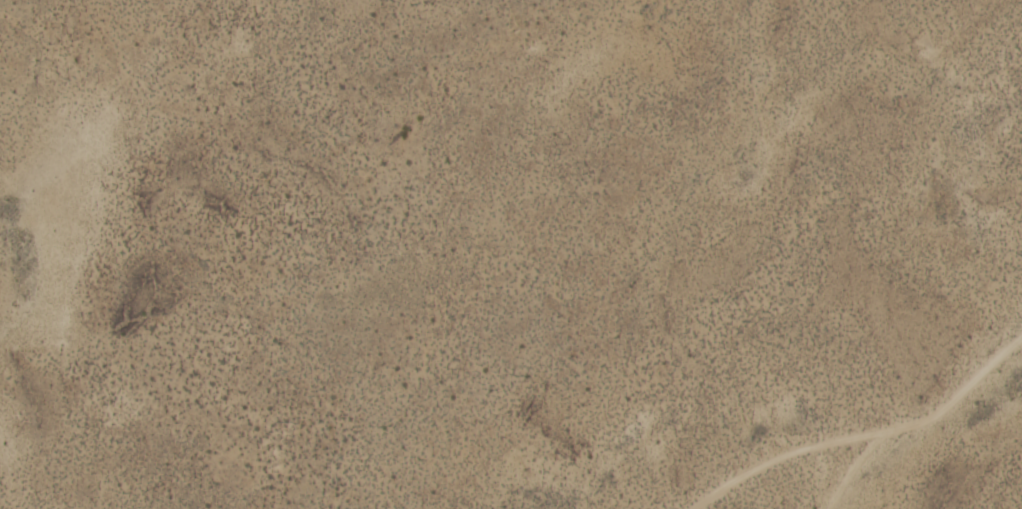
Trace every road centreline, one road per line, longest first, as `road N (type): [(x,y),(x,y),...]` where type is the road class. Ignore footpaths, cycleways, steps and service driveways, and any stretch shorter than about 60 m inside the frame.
road 1 (residential): [(749,508),(852,471),(1021,312)]

